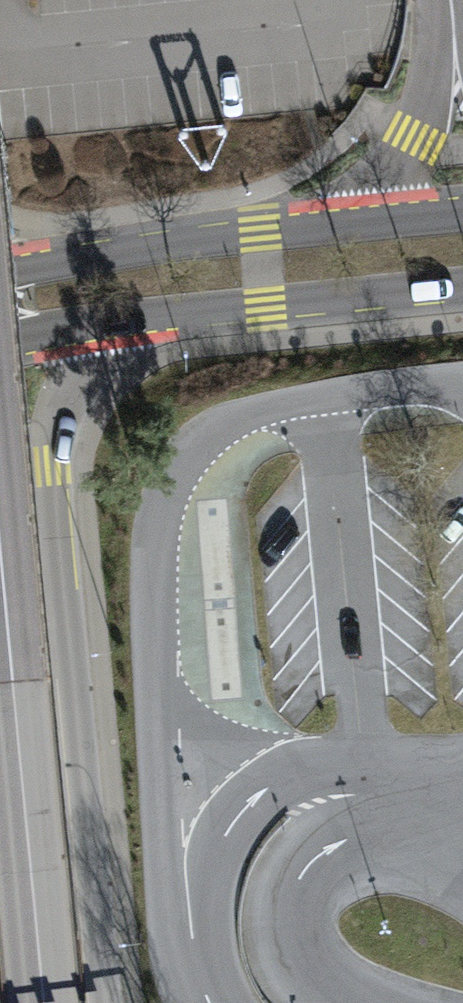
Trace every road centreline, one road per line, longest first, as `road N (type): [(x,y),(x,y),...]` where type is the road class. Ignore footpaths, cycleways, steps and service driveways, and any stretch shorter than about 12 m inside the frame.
road 1 (residential): [(108,1002),(49,433),(53,402),(77,357),(130,320)]
road 2 (residential): [(0,548),(44,1002)]
road 3 (primary): [(344,222),(95,255),(0,293)]
road 4 (primary): [(130,320),(462,285)]
road 5 (residential): [(454,34),(439,92),(414,137),(344,222)]
road 6 (primary): [(0,327),(130,320)]

